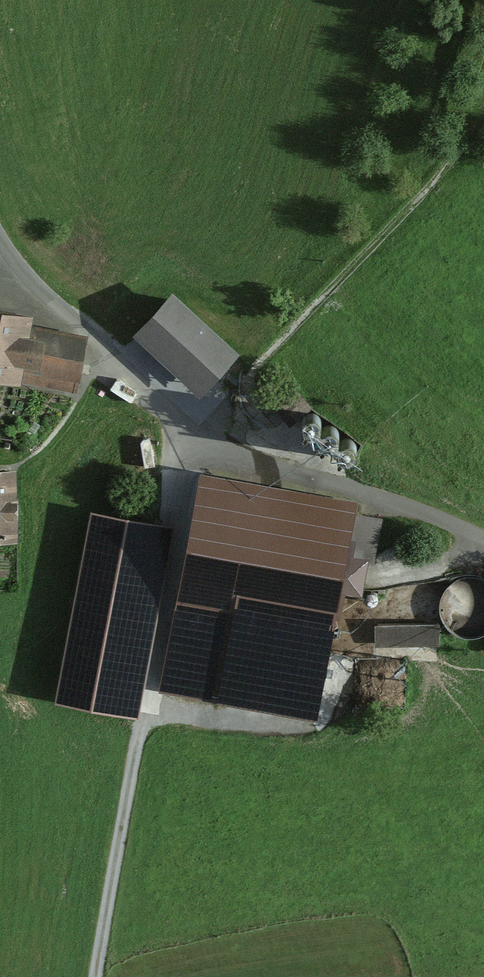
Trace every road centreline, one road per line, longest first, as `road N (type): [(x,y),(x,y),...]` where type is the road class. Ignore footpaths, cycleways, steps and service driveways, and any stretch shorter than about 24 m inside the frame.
road 1 (track): [(96,976),(165,587),(174,412)]
road 2 (track): [(483,538),(406,503),(222,449),(174,412)]
road 3 (unclassified): [(174,412),(13,266),(0,240)]

